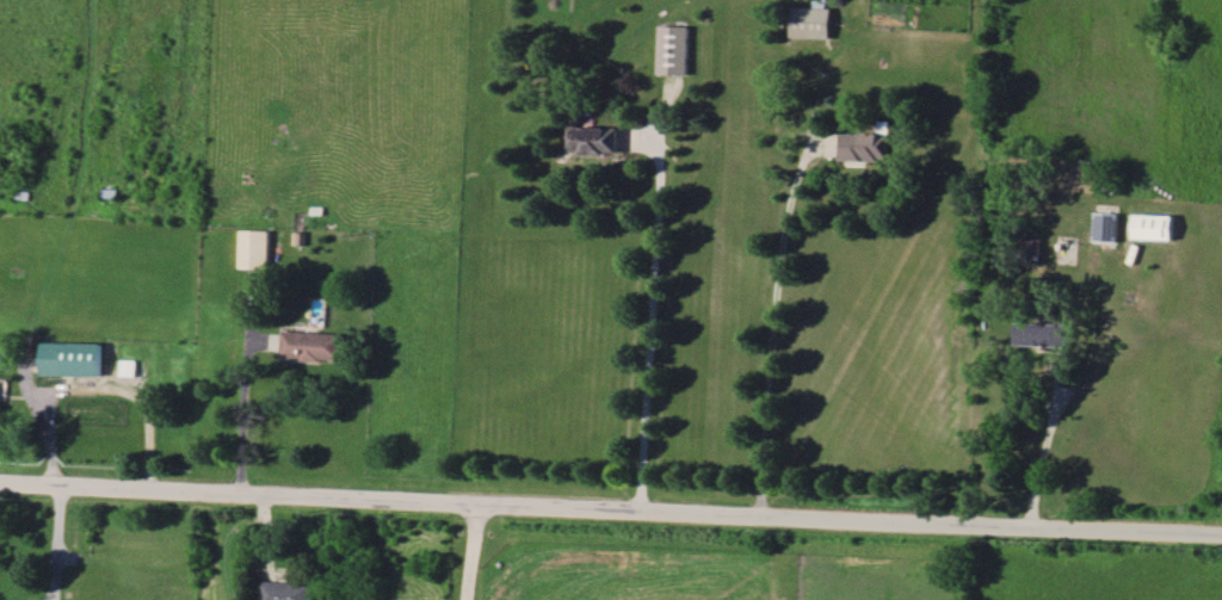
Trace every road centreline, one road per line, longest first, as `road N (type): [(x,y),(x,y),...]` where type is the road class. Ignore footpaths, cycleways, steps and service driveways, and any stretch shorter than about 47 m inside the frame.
road 1 (residential): [(1221,527),(0,485)]

